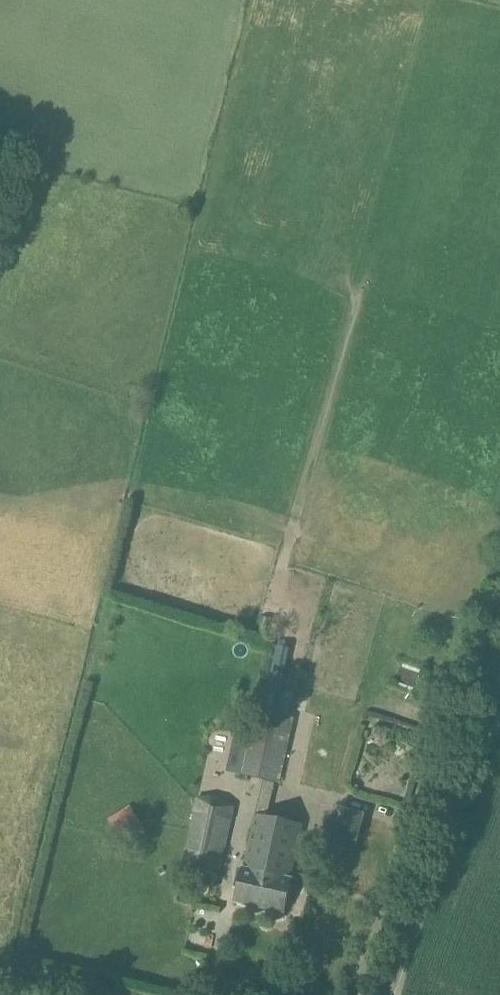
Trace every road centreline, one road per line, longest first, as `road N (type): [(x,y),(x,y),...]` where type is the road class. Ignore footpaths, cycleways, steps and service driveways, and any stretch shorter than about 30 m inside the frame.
road 1 (track): [(394,994),(499,701)]

